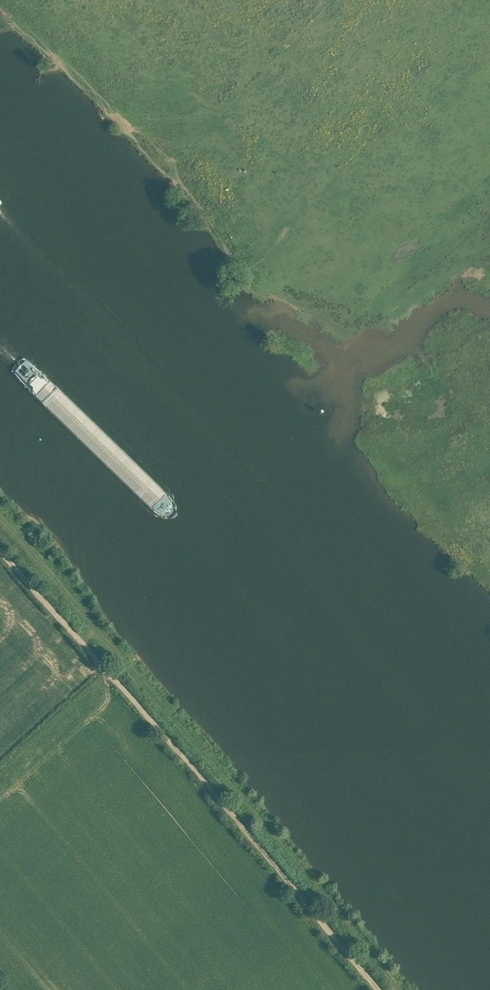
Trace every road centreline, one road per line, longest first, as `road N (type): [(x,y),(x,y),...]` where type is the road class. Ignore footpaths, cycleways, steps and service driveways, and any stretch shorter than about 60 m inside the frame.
road 1 (track): [(378,989),(0,550)]

